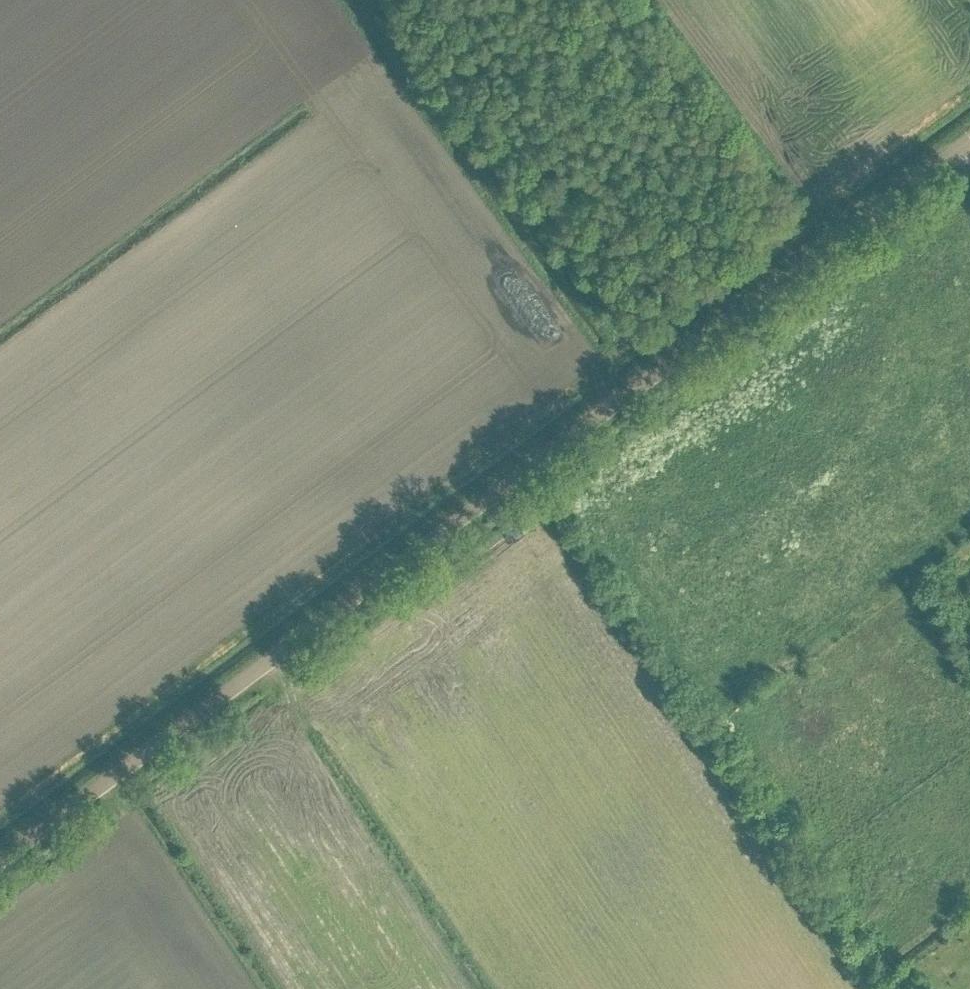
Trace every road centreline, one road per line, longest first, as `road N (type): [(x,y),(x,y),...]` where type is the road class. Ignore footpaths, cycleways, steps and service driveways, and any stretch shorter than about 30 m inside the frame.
road 1 (unclassified): [(0,855),(969,129)]

